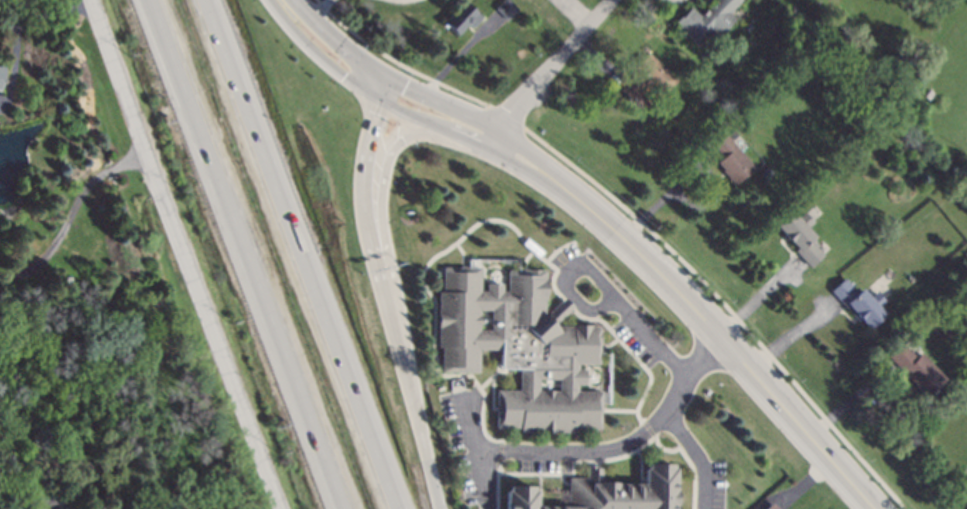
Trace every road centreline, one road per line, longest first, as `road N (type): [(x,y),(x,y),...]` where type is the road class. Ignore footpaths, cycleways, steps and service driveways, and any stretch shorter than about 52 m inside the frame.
road 1 (motorway): [(145,0),(340,508)]
road 2 (tertiary): [(283,508),(89,0)]
road 3 (motorway): [(398,508),(211,0)]
road 4 (secondary): [(875,508),(674,287),(558,183),(491,137)]
road 5 (secondary): [(280,0),(300,36),(344,75),(453,133),(491,137)]
road 6 (residential): [(615,0),(491,137)]
road 7 (secondary): [(386,80),(282,0)]
road 8 (secondary): [(491,137),(463,113),(386,80)]

